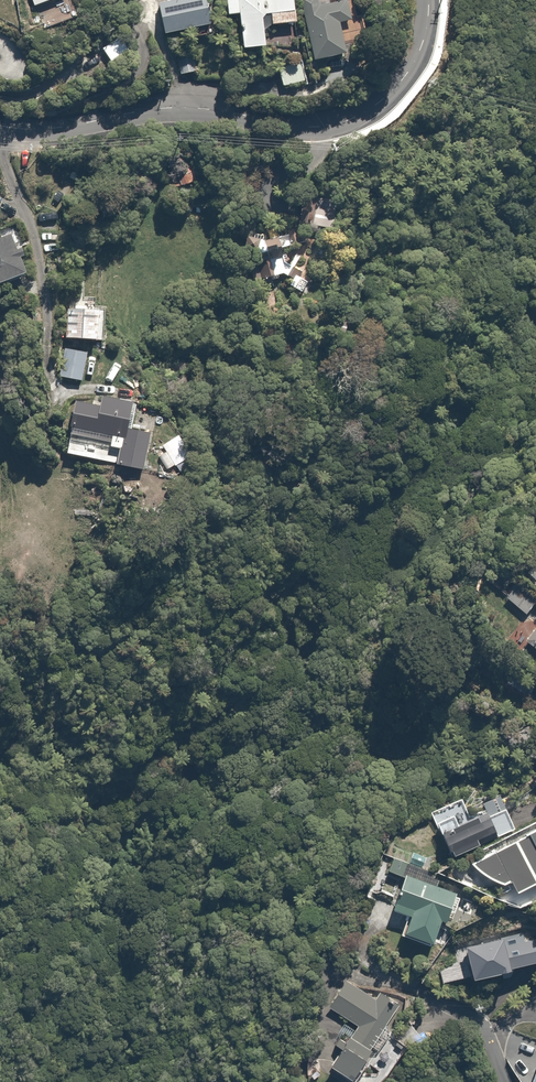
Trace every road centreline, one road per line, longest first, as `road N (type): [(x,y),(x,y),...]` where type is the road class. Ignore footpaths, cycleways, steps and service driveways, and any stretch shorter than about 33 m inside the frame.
road 1 (residential): [(425,0),(421,43),(403,75),(361,112),(334,123),(298,126),(174,107),(60,128),(0,125)]

